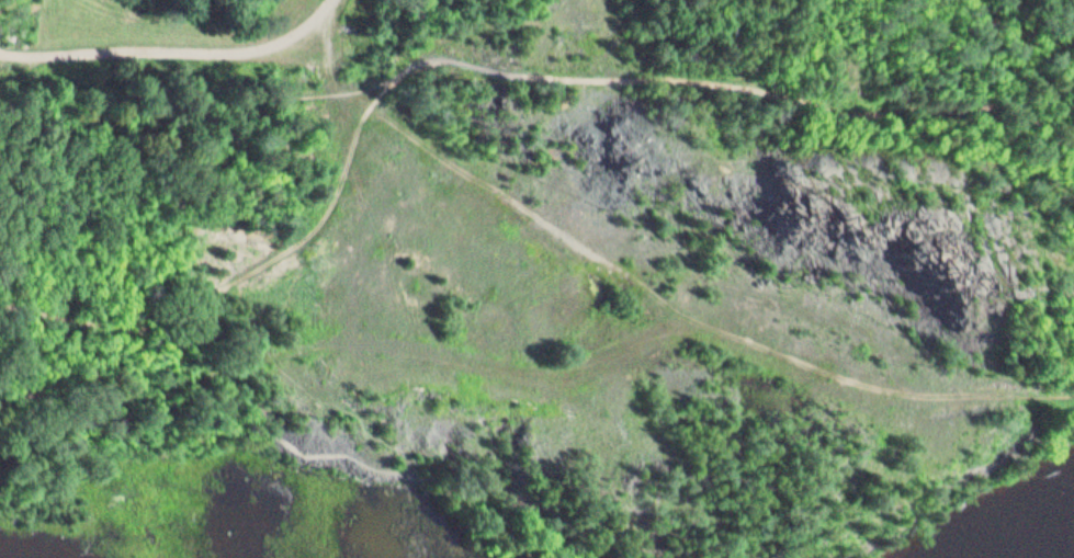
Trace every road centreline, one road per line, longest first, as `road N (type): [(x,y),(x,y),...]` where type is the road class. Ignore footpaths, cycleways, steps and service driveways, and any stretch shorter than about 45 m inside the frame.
road 1 (track): [(321,0),(318,39),(333,70),(395,127),(631,284),(784,368),(857,399),(917,407),(1073,401)]
road 2 (track): [(234,277),(461,357),(565,373),(611,360),(626,342),(640,316),(631,284)]

